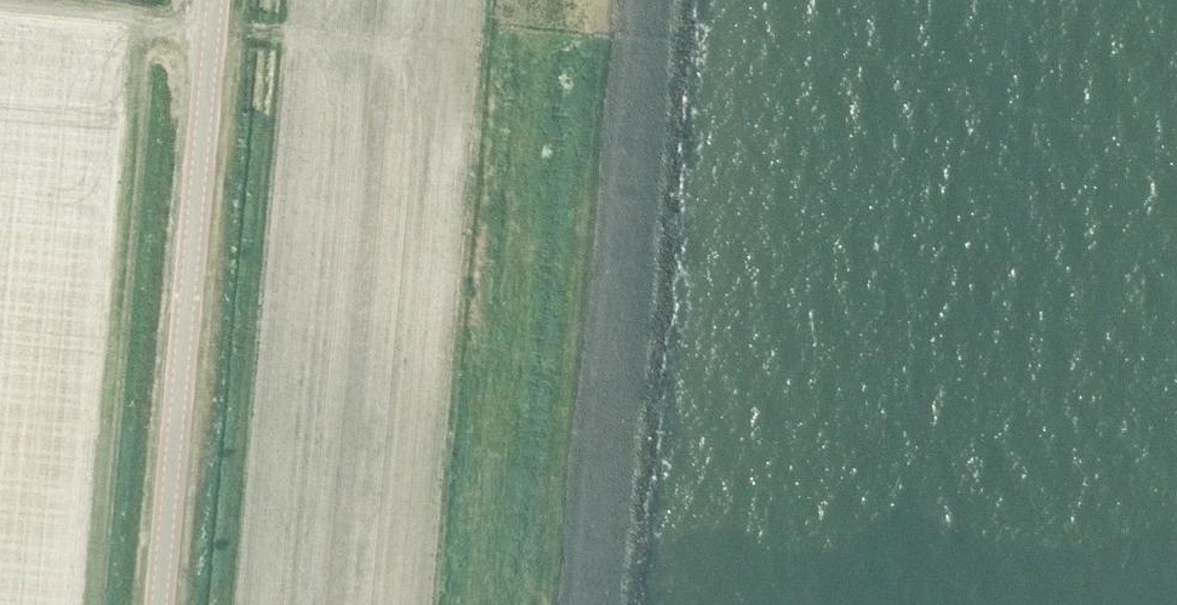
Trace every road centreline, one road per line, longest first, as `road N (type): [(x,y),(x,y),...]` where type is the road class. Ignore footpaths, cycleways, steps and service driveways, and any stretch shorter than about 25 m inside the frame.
road 1 (tertiary): [(157,604),(211,0)]

